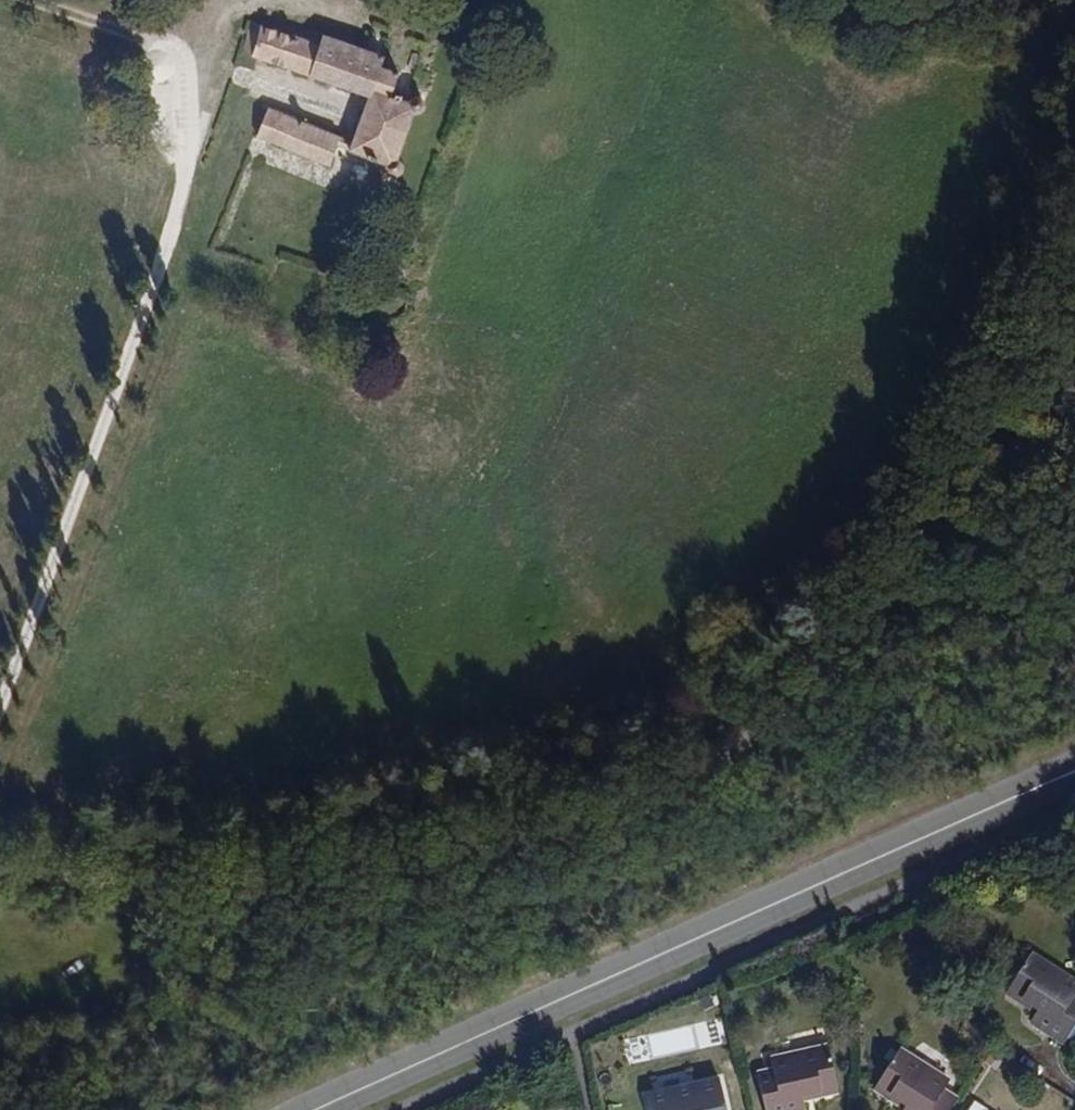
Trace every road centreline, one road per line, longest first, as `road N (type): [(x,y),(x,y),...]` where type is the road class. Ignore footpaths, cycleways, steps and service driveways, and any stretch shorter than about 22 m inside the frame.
road 1 (tertiary): [(328,1109),(1074,773)]

